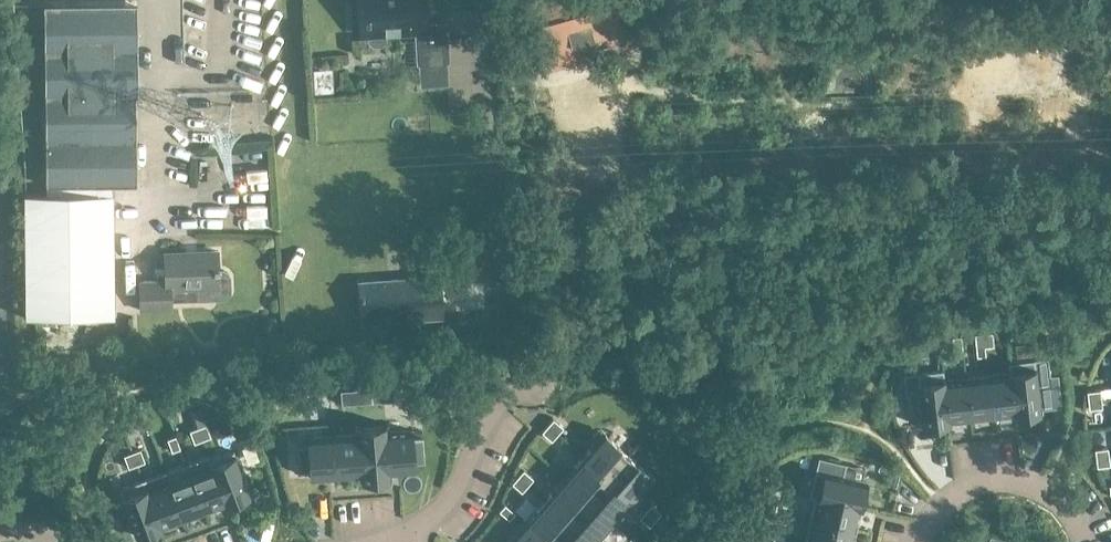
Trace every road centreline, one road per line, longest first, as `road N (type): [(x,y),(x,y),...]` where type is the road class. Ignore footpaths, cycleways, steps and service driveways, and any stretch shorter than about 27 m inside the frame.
road 1 (residential): [(918,541),(953,494),(1006,477),(1059,492),(1091,541)]
road 2 (residential): [(399,540),(458,484),(491,412),(534,380)]

